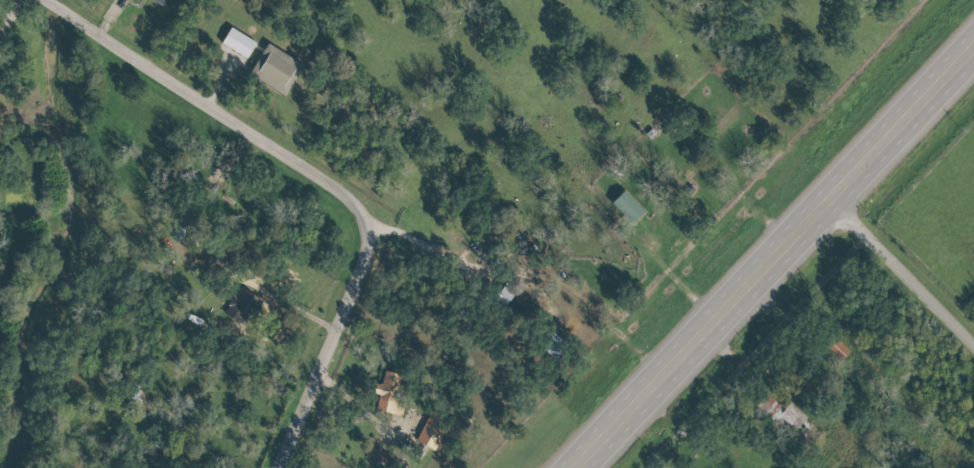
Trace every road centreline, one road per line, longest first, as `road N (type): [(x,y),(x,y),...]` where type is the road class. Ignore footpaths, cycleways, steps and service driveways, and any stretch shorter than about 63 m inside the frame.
road 1 (residential): [(277,467),(370,254),(370,222),(325,183),(64,12)]
road 2 (primary): [(573,467),(973,51)]
road 3 (residential): [(837,196),(973,339)]

